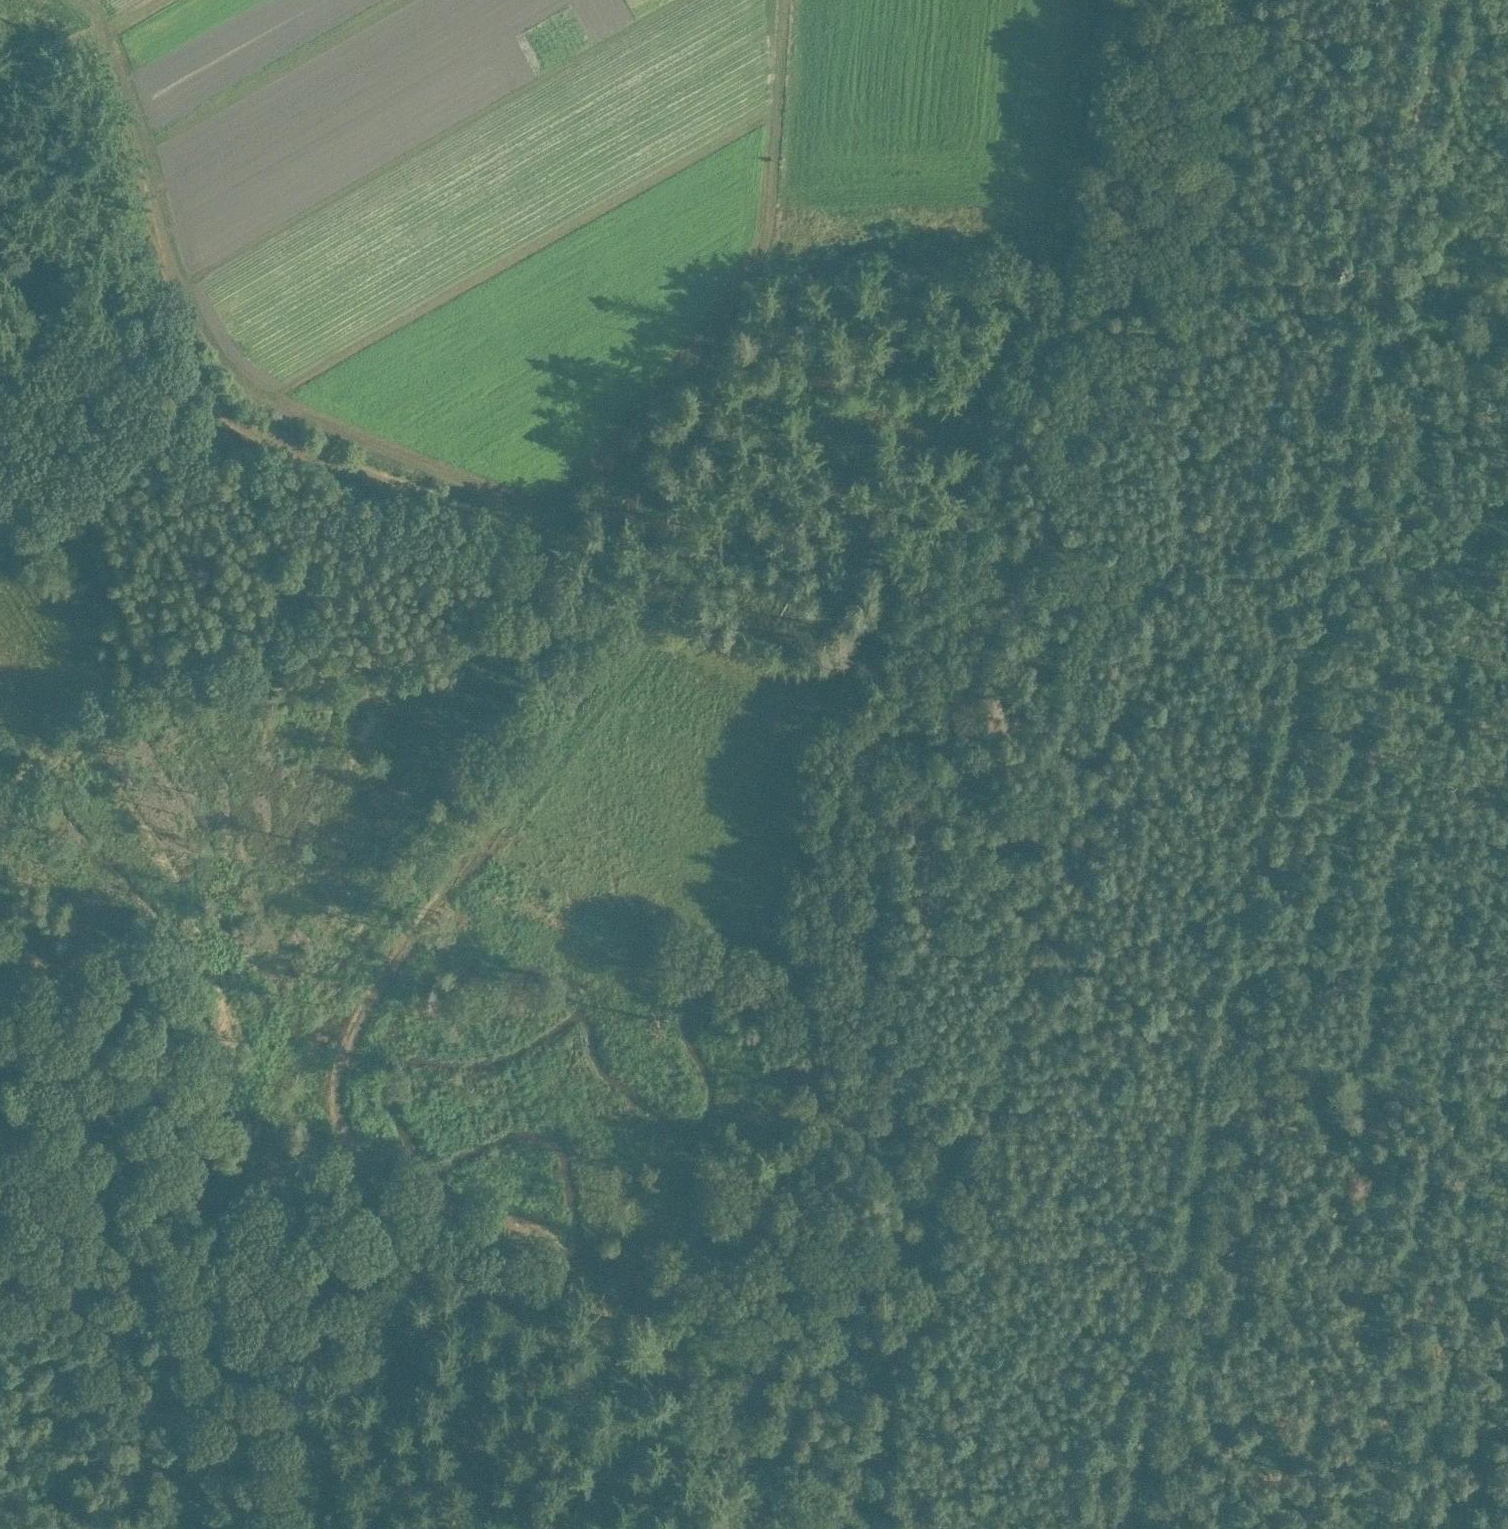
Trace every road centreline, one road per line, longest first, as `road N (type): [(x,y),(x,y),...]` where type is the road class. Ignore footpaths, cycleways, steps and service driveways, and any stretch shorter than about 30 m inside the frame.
road 1 (track): [(0,56),(196,411),(540,537),(657,617),(817,674),(866,627),(964,483),(1016,326),(1032,311),(1215,276),(1300,273),(1381,290),(1219,1044),(1507,1117)]
road 2 (track): [(0,912),(90,1000),(197,1528)]

